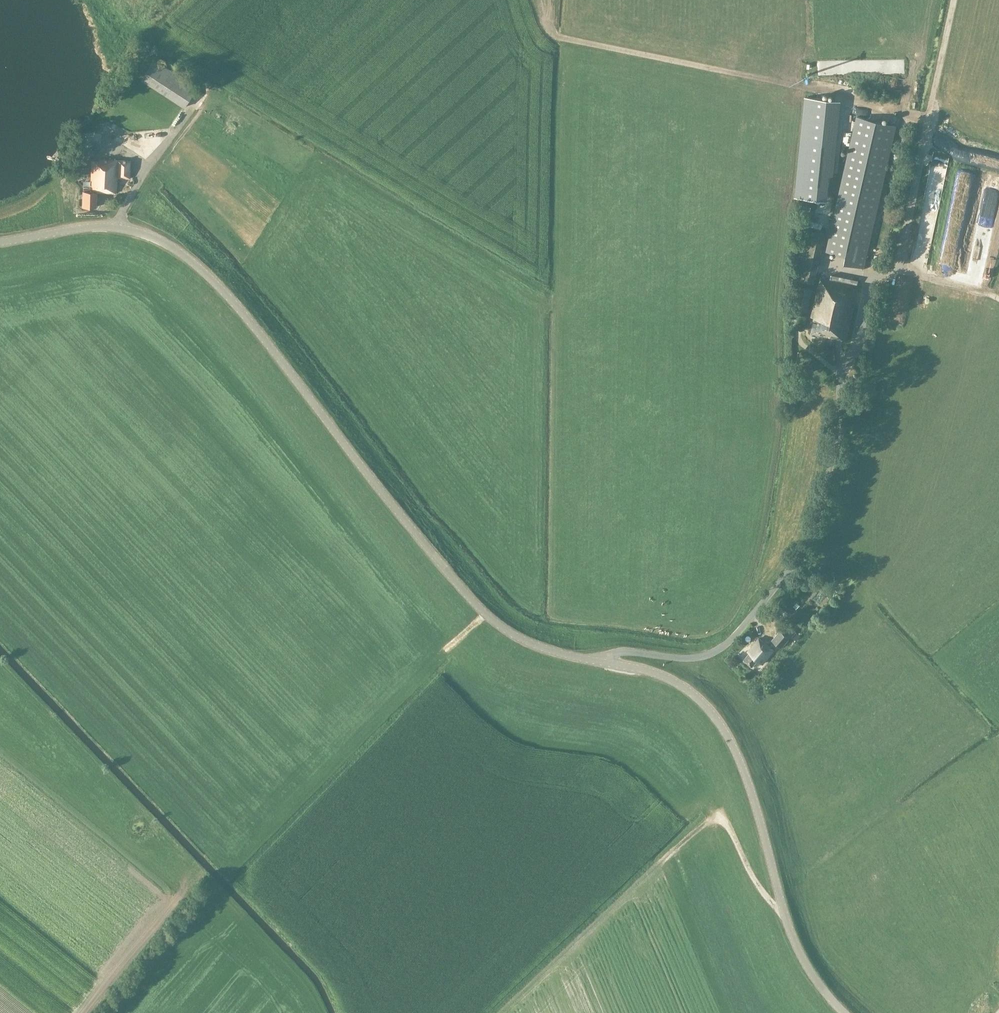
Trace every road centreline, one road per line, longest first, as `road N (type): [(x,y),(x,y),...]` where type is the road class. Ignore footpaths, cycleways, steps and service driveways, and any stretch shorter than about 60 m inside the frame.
road 1 (tertiary): [(595,661),(529,643),(482,611),(251,324),(182,255),(150,236),(107,226),(0,242)]
road 2 (tertiary): [(844,1012),(794,942),(750,788),(718,722),(682,686),(595,661)]
road 3 (unclassified): [(595,661),(622,652),(702,657),(734,636),(811,536),(833,459),(840,387)]

